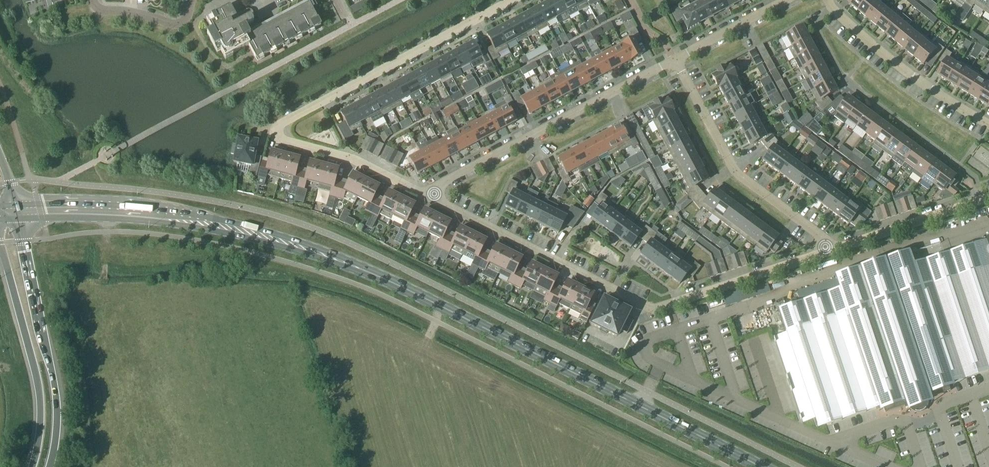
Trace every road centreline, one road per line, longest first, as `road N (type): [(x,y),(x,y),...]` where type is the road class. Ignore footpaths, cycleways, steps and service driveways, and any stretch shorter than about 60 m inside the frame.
road 1 (secondary): [(760,466),(384,280),(299,248),(135,211),(17,211)]
road 2 (residential): [(825,251),(653,310),(432,197)]
road 3 (residential): [(674,59),(441,184),(432,197)]
road 4 (residential): [(513,0),(281,125)]
road 5 (motorway): [(50,466),(56,395),(17,211)]
road 6 (residential): [(825,251),(819,235),(732,173),(674,59)]
road 7 (motorway): [(0,246),(40,407),(31,466)]
road 8 (residential): [(988,126),(889,60),(827,0)]
road 9 (residential): [(432,197),(346,156),(286,141),(281,125)]
road 10 (residential): [(988,196),(825,251)]
road 11 (residential): [(789,0),(674,59)]

